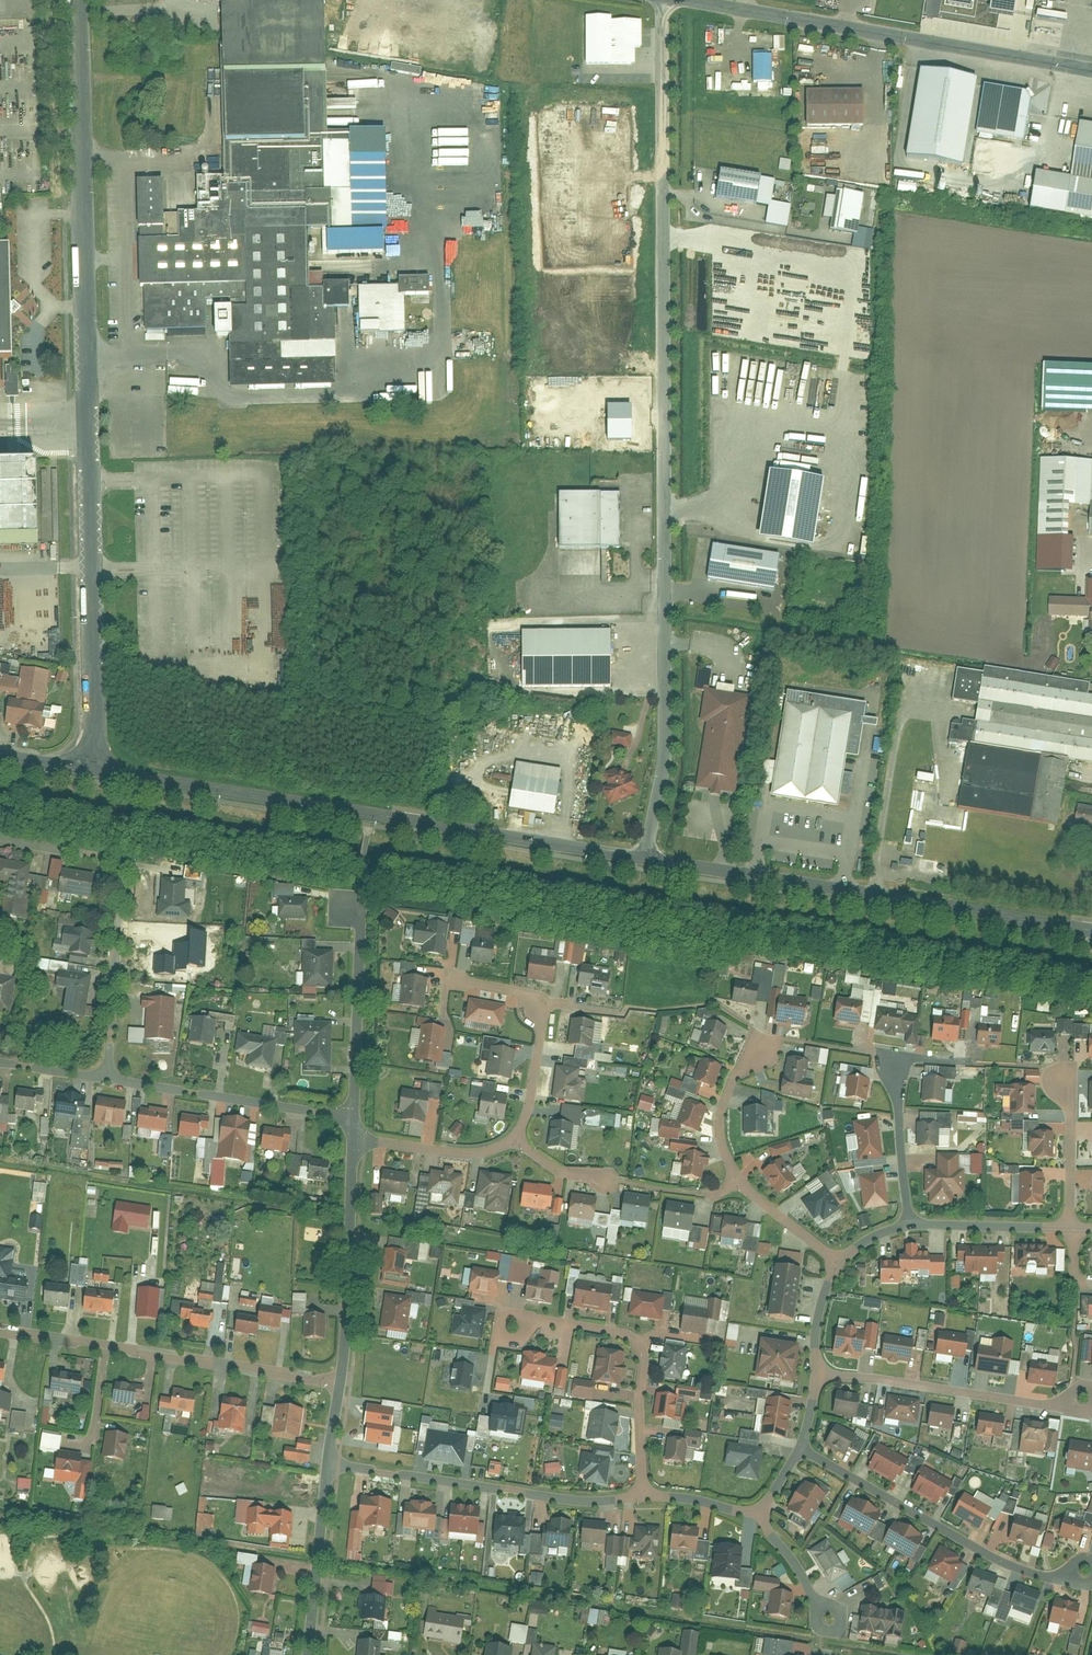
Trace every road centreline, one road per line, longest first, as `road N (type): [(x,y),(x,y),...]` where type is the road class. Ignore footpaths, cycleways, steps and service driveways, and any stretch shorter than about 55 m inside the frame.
road 1 (residential): [(662,0),(666,731),(645,858)]
road 2 (residential): [(91,767),(78,0)]
road 3 (residential): [(91,767),(645,858)]
road 4 (residential): [(645,858),(1091,929)]
road 5 (residential): [(1091,71),(679,0)]
road 6 (residential): [(0,1332),(337,1384)]
road 7 (residential): [(0,840),(120,861),(111,1077)]
road 8 (residential): [(799,1448),(991,1557),(1043,1577),(1088,1573)]
road 9 (residential): [(326,1463),(573,1500),(640,1498)]
road 10 (residential): [(513,1333),(538,1319),(613,1329),(638,1344),(640,1498)]
road 11 (residential): [(813,1371),(1050,1404),(1081,1392)]
road 12 (residential): [(337,1384),(353,1137)]
road 13 (residential): [(111,1077),(354,1119)]
road 14 (residential): [(969,1061),(889,1062),(910,1222)]
road 15 (residential): [(354,1119),(360,941),(345,908)]
road 16 (residential): [(310,1654),(326,1463)]
road 17 (residential): [(519,1143),(474,1152),(353,1137)]
road 18 (residential): [(910,1222),(1070,1227)]
road 19 (residential): [(1059,1072),(1070,1087),(1070,1227)]
road 20 (residential): [(760,1047),(729,1077),(719,1113),(721,1148),(738,1179)]
road 21 (residential): [(536,1009),(541,1034),(519,1143)]
road 22 (residential): [(738,1179),(838,1261)]
road 23 (residential): [(759,1511),(826,1617)]
road 24 (residential): [(640,1498),(759,1511)]

